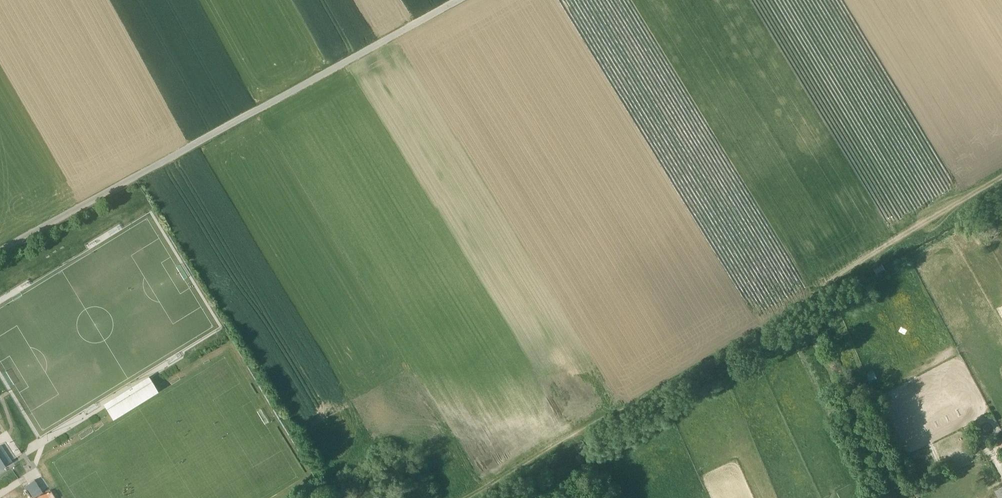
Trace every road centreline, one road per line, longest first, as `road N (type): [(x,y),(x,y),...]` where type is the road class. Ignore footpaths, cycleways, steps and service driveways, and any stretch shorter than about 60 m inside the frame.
road 1 (track): [(1001,182),(486,497)]
road 2 (unclassified): [(0,253),(461,0)]

